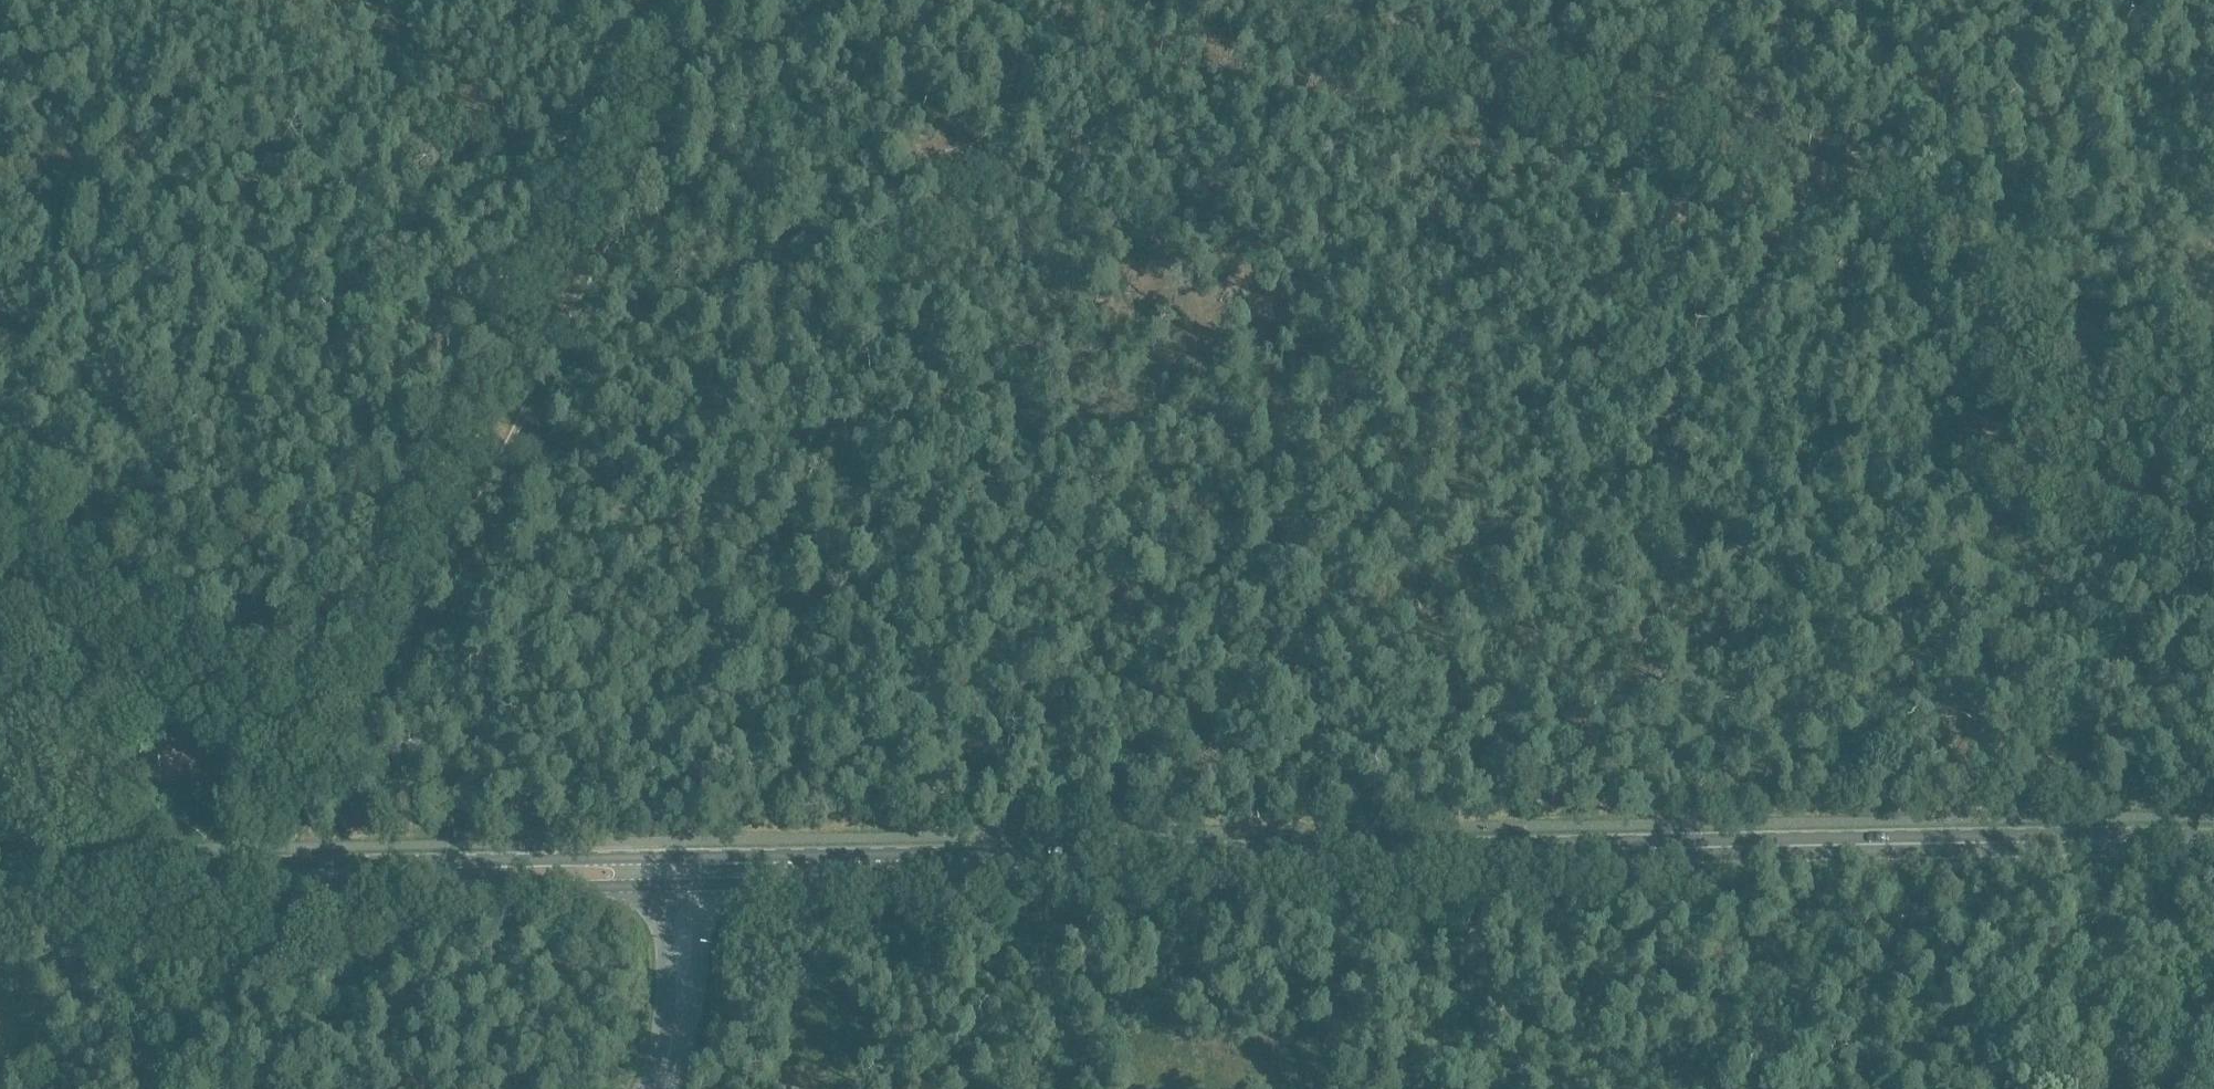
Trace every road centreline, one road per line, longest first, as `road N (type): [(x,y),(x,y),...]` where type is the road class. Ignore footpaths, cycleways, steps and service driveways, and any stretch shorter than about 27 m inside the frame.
road 1 (track): [(2213,692),(1713,692),(343,716),(243,674),(0,473)]
road 2 (secondary): [(2213,843),(1150,856),(686,872)]
road 3 (track): [(291,847),(733,0)]
road 4 (secondary): [(0,874),(686,872)]
road 5 (unclassified): [(657,1088),(682,978),(686,872)]

